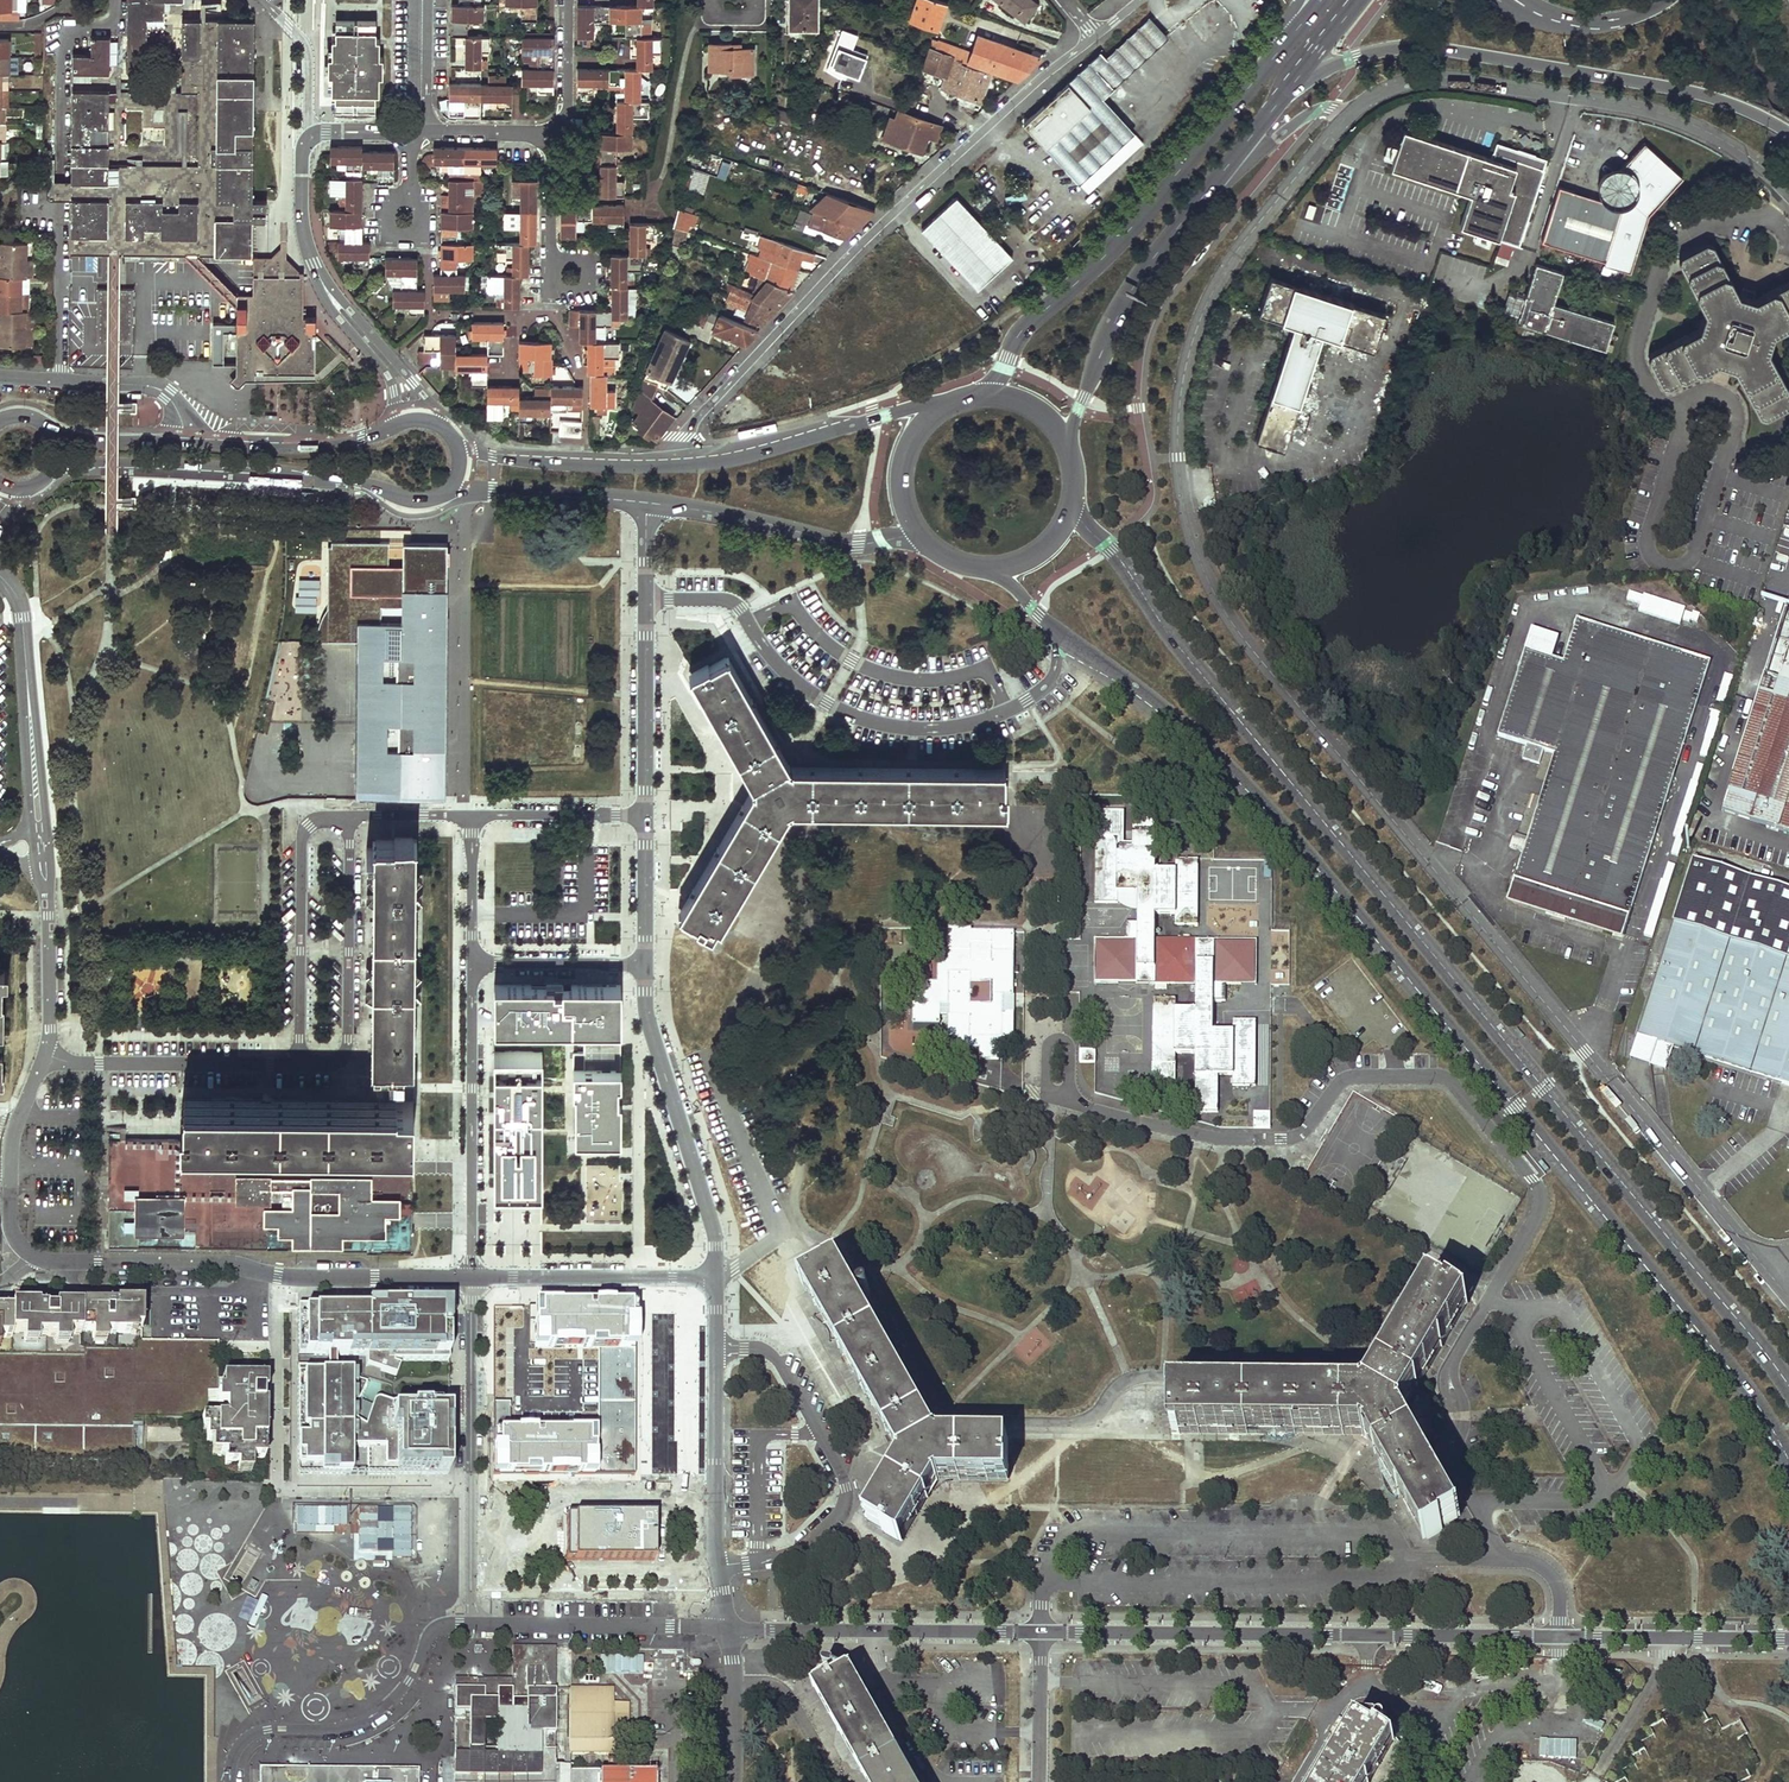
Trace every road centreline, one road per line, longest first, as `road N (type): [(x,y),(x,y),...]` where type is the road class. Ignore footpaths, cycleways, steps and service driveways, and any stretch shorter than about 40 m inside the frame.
road 1 (unclassified): [(1788,1294),(1272,676),(1198,558),(1177,437),(1198,323),(1223,270),(1349,114)]
road 2 (tertiary): [(981,568),(1009,583),(1051,628),(1166,703),(1249,780),(1731,1356),(1788,1446)]
road 3 (tertiary): [(1788,1394),(1174,646),(1109,547),(1072,514)]
road 4 (residential): [(1024,1088),(1215,1136),(1281,1139),(1306,1127),(1342,1078),(1435,1073),(1454,1081),(1541,1194),(1537,1216),(1450,1370),(1456,1411),(1448,1455),(1503,1559),(1534,1562),(1556,1577),(1560,1637)]
road 5 (residential): [(472,1278),(293,1278),(211,1263),(42,1260),(21,1247),(11,1224),(11,1147),(28,1094)]
road 6 (residential): [(691,461),(697,418),(889,215),(1096,35)]
road 7 (residential): [(1039,1632),(1560,1637)]
road 8 (motorway): [(1292,81),(1388,49),(1424,45),(1714,98),(1788,133)]
road 9 (unclassified): [(1349,114),(1389,88),(1440,77),(1622,104),(1716,136),(1788,192)]
road 10 (secondary): [(1282,48),(1121,239),(1027,326),(987,389)]
road 11 (secondary): [(23,494),(63,470),(87,467),(341,479),(415,502),(454,493)]
road 12 (residential): [(718,1564),(792,1552),(835,1520),(844,1489),(806,1398),(775,1358),(714,1349)]
road 13 (residential): [(472,1624),(472,1278)]
road 14 (residential): [(648,965),(648,1011),(711,1223),(715,1278)]
road 15 (secondary): [(1072,445),(1108,325),(1145,264),(1221,172)]
road 16 (residential): [(475,964),(472,1278)]
road 17 (residential): [(646,501),(646,815)]
road 18 (residential): [(727,1627),(1039,1632)]
road 19 (residential): [(437,1629),(385,1707),(347,1726),(249,1737),(236,1751),(231,1781)]
road 20 (residential): [(300,1065),(343,1057),(348,1038),(350,844),(337,821)]
road 21 (secondary): [(646,501),(834,542),(882,541),(914,529)]
road 22 (residential): [(0,577),(21,612),(41,844)]
road 23 (residential): [(337,821),(307,827),(302,847),(300,1065)]
road 24 (residential): [(300,1065),(99,1064),(45,1053)]
road 25 (residential): [(472,1624),(727,1627)]
road 26 (secondary): [(939,403),(691,461)]
road 27 (residential): [(715,1278),(472,1278)]
road 28 (secondary): [(691,461),(499,458),(460,444)]
road 29 (residential): [(1560,1637),(1788,1640)]
road 30 (residential): [(718,1564),(714,1349)]
road 31 (residential): [(41,844),(45,1053)]
road 32 (residential): [(444,422),(318,276)]
road 33 (secondary): [(454,493),(646,501)]
road 34 (residential): [(318,276),(332,312),(392,384),(394,405),(381,431)]
road 35 (residential): [(475,964),(648,965)]
road 36 (residential): [(646,815),(475,817)]
road 37 (secondary): [(381,431),(326,447),(214,442)]
road 38 (secondary): [(163,440),(89,438),(28,412),(0,418)]
road 39 (residential): [(0,376),(168,394)]
road 40 (residential): [(305,140),(307,50),(263,0)]
road 41 (residential): [(727,1627),(730,1781)]
road 42 (residential): [(646,815),(648,965)]
road 43 (residential): [(1039,1632),(1039,1781)]
road 44 (residential): [(475,817),(475,964)]
road 45 (unclassified): [(1221,172),(1239,168),(1313,113),(1349,114)]
road 46 (secondary): [(939,403),(918,422),(900,461),(902,503),(914,529)]
road 47 (residential): [(318,276),(302,220),(305,140)]
road 48 (residential): [(475,817),(337,821)]
road 49 (residential): [(550,131),(568,108),(570,0)]
road 50 (residential): [(550,131),(557,264)]
road 51 (residential): [(420,131),(420,0)]
road 52 (residential): [(420,131),(550,131)]
road 53 (motorway): [(1666,0),(1607,22),(1549,14)]

